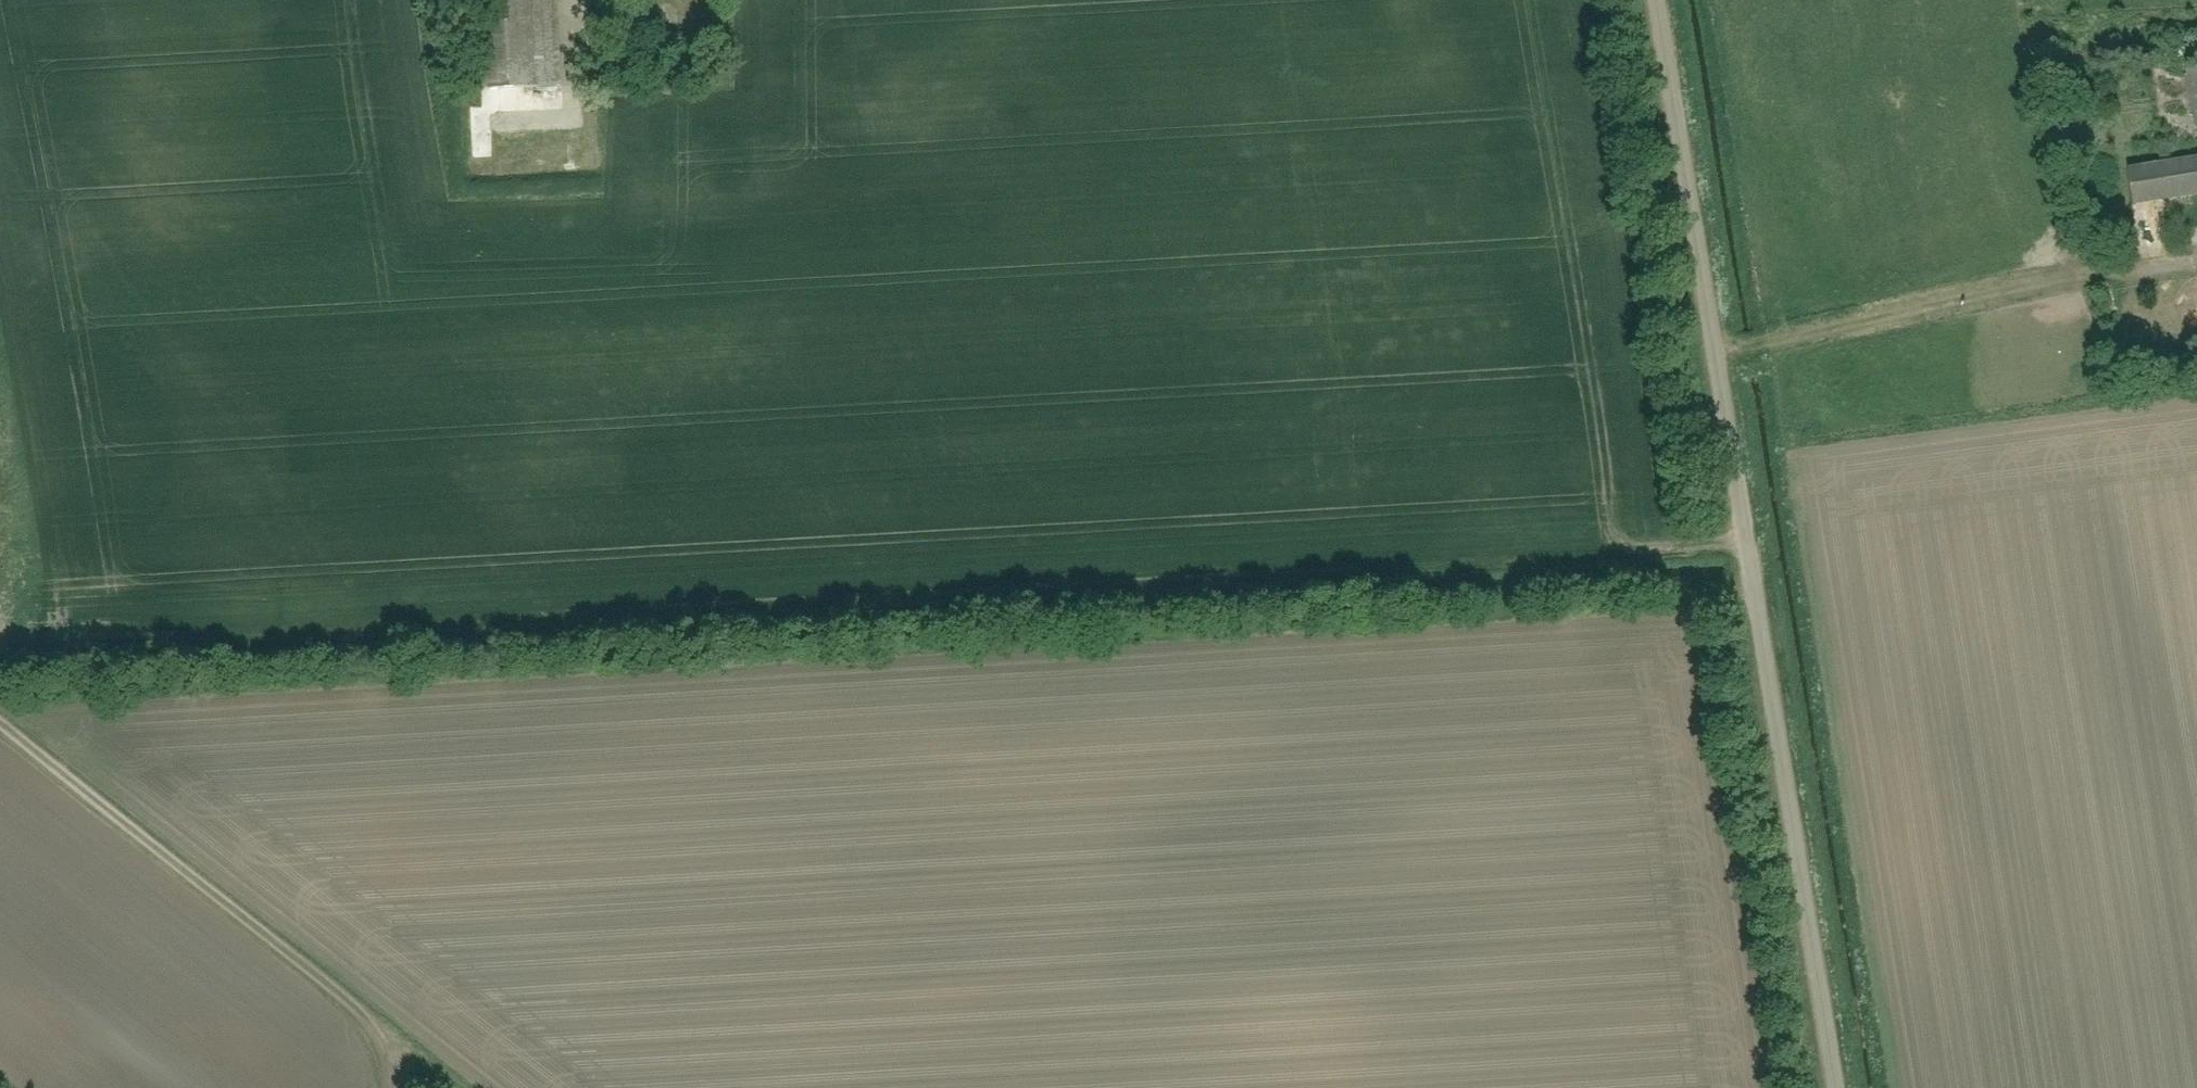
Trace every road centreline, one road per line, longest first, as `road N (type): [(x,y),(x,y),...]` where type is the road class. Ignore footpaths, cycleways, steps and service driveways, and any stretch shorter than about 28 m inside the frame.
road 1 (unclassified): [(1843,1087),(1655,0)]
road 2 (track): [(1712,331),(1736,347),(1759,347),(2047,287),(2196,267)]

